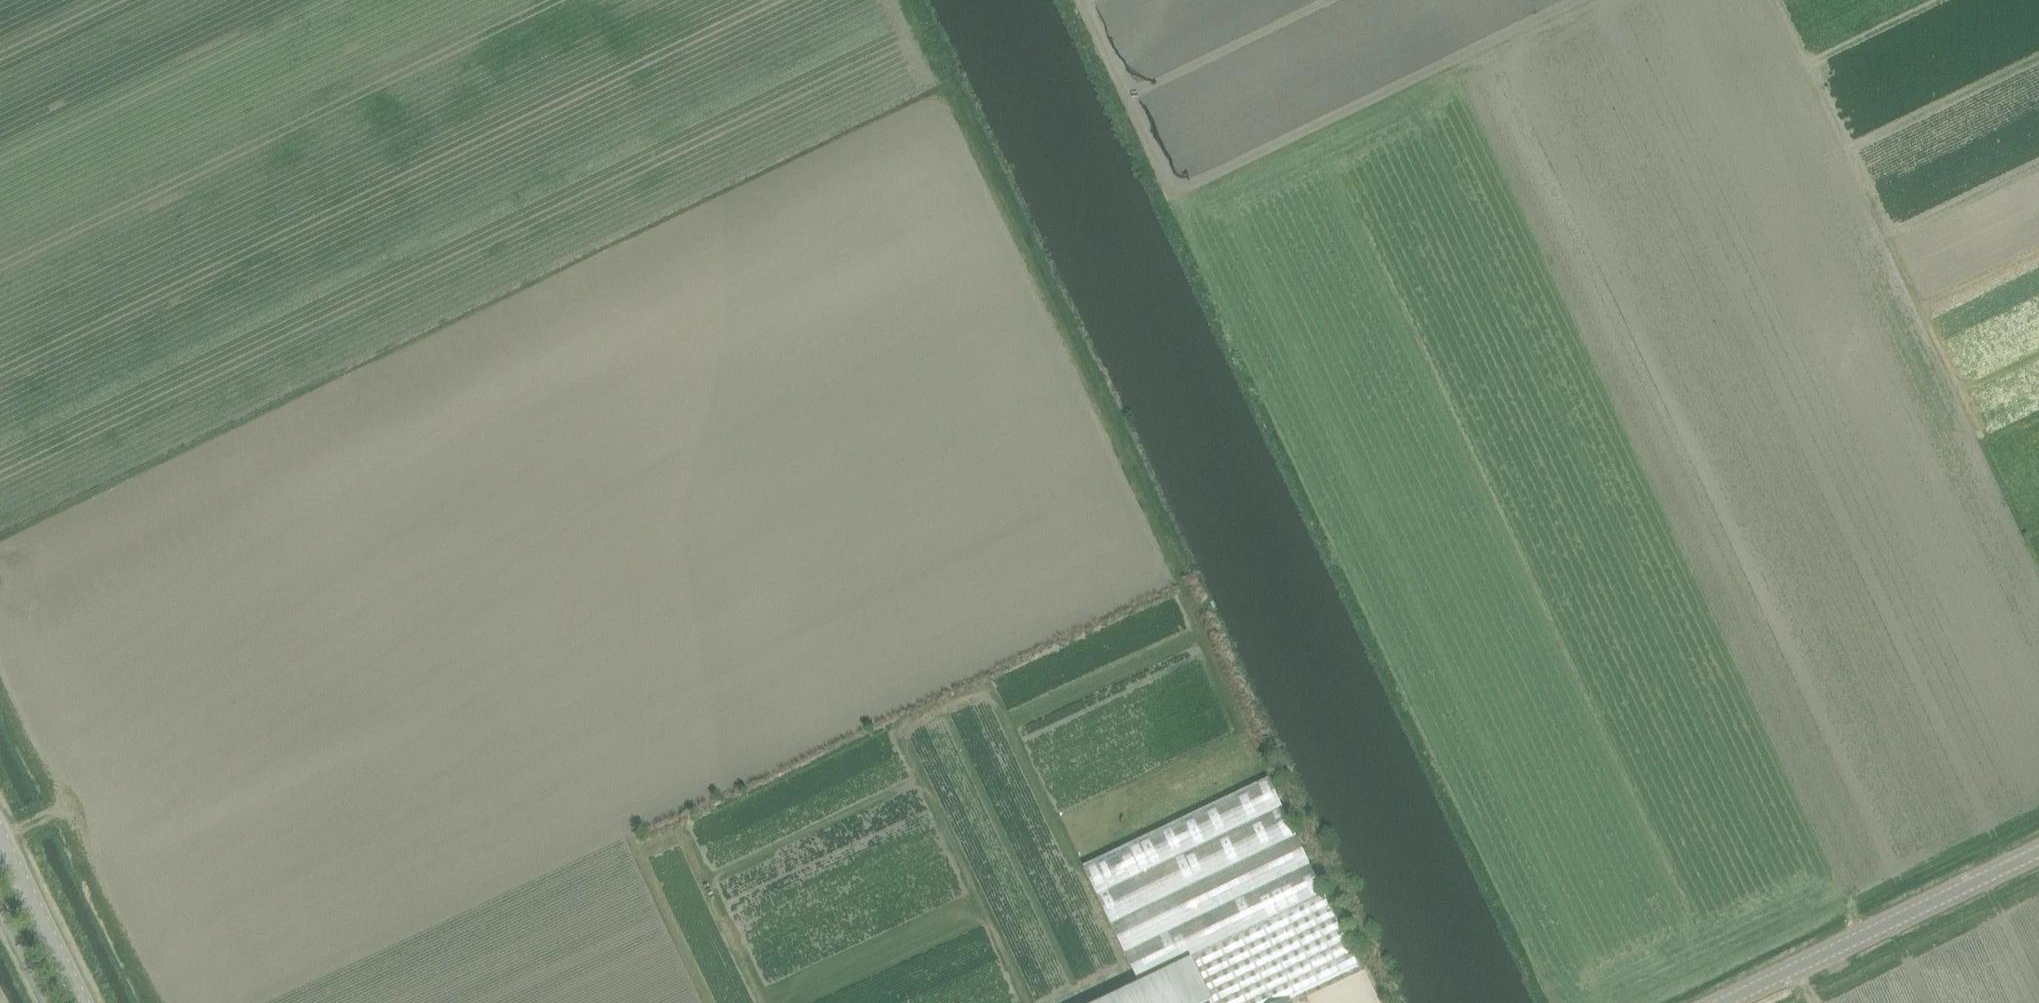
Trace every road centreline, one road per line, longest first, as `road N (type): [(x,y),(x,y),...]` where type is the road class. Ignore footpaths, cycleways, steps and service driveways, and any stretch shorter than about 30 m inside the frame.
road 1 (tertiary): [(1721,1002),(2038,851)]
road 2 (unclassified): [(82,1002),(0,837)]

